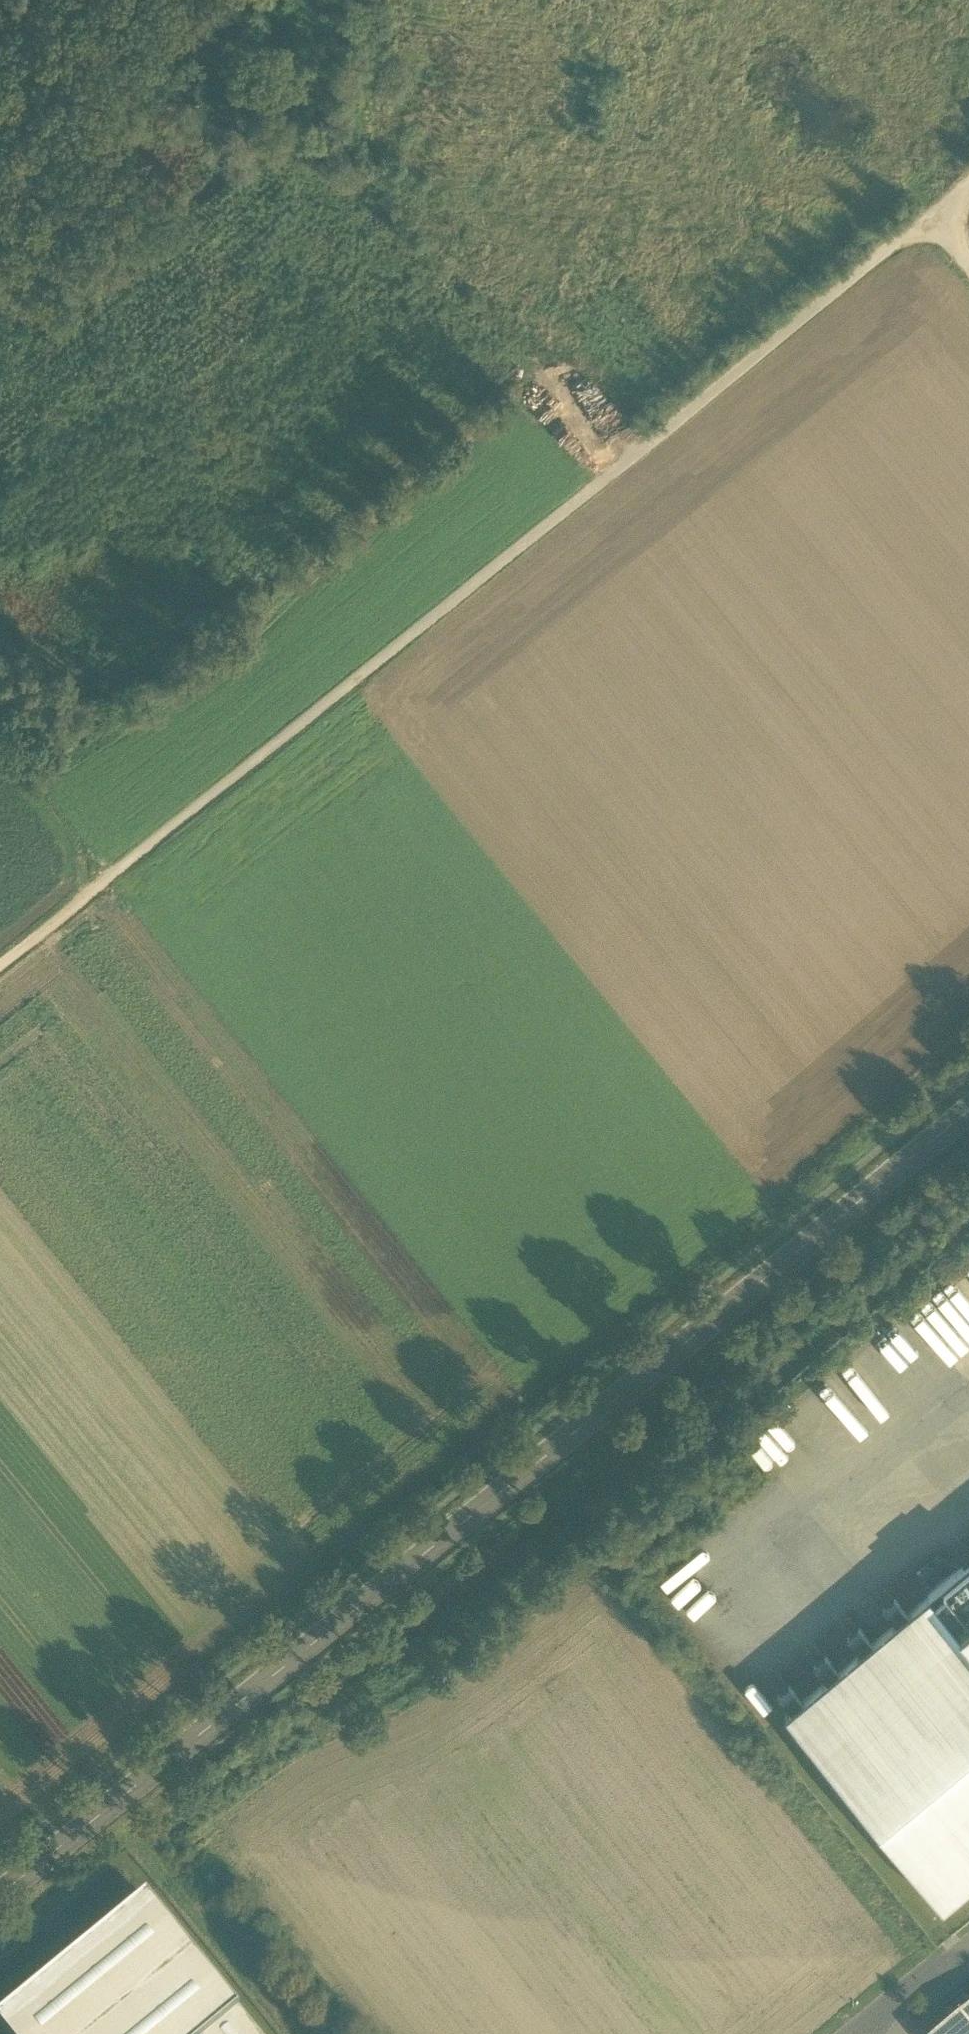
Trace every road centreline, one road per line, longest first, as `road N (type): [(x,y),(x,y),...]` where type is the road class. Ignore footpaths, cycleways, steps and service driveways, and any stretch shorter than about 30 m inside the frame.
road 1 (secondary): [(968,1108),(0,1894)]
road 2 (track): [(930,213),(0,967)]

